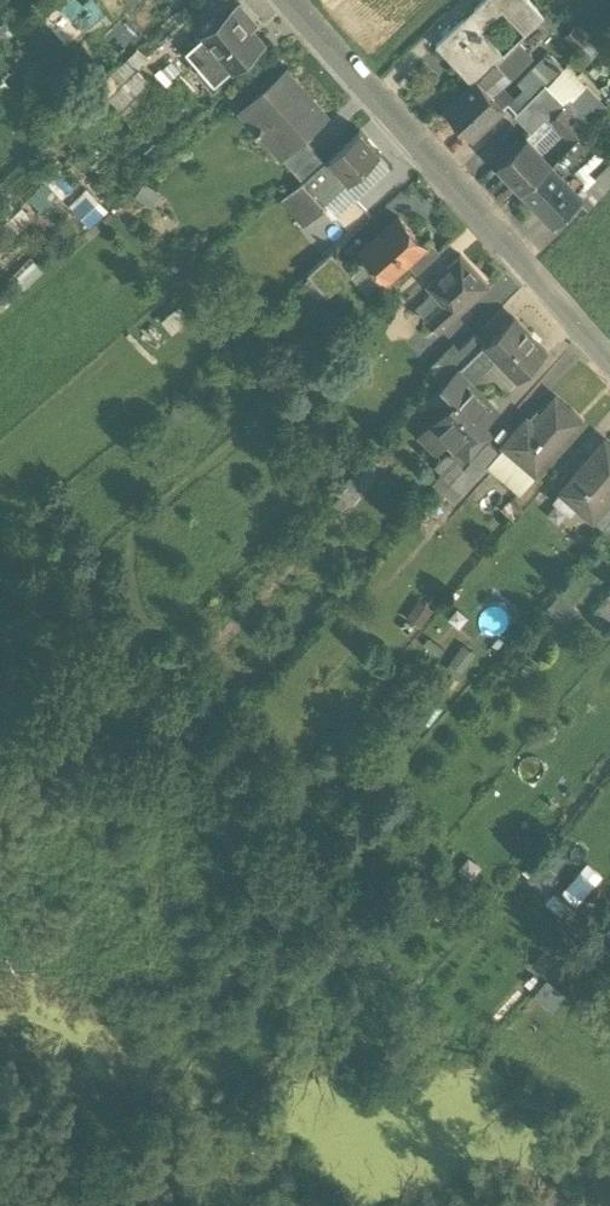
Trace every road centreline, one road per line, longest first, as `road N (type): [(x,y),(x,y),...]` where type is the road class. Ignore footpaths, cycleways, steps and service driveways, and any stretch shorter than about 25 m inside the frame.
road 1 (residential): [(609,352),(293,0)]

